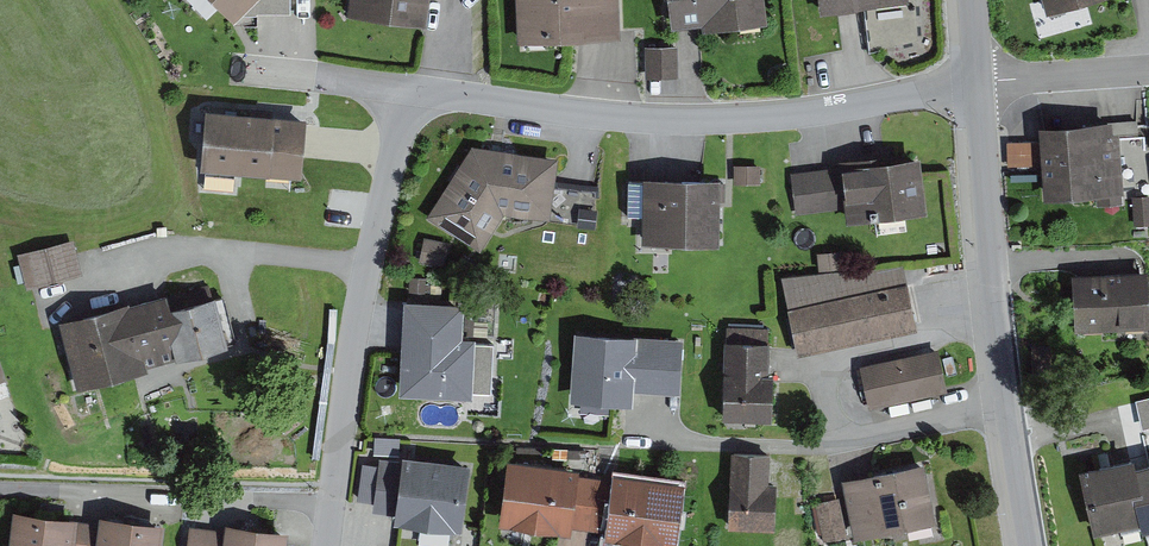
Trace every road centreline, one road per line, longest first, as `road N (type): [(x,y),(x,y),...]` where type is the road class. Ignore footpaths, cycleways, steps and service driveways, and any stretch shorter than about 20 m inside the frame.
road 1 (residential): [(979,83),(739,119),(635,118),(449,95)]
road 2 (residential): [(449,95),(423,106),(394,153),(368,267),(326,545)]
road 3 (residential): [(979,83),(995,296),(1030,545)]
road 4 (residential): [(1148,68),(979,83)]
road 5 (residential): [(449,95),(326,80)]

